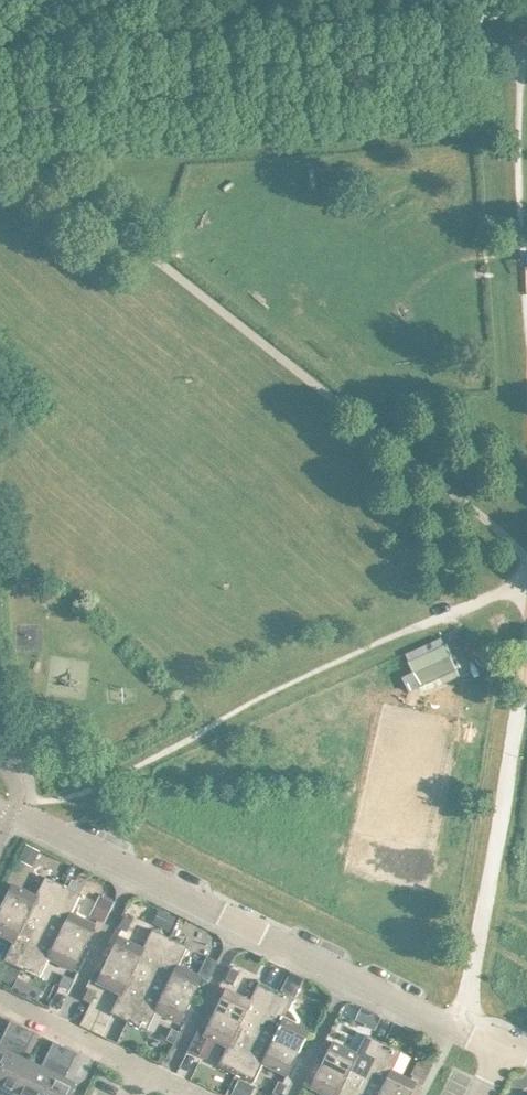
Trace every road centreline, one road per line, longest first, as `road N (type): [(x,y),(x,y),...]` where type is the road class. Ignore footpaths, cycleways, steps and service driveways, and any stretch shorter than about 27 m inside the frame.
road 1 (residential): [(502,1062),(348,978),(15,822)]
road 2 (residential): [(143,1070),(0,998)]

